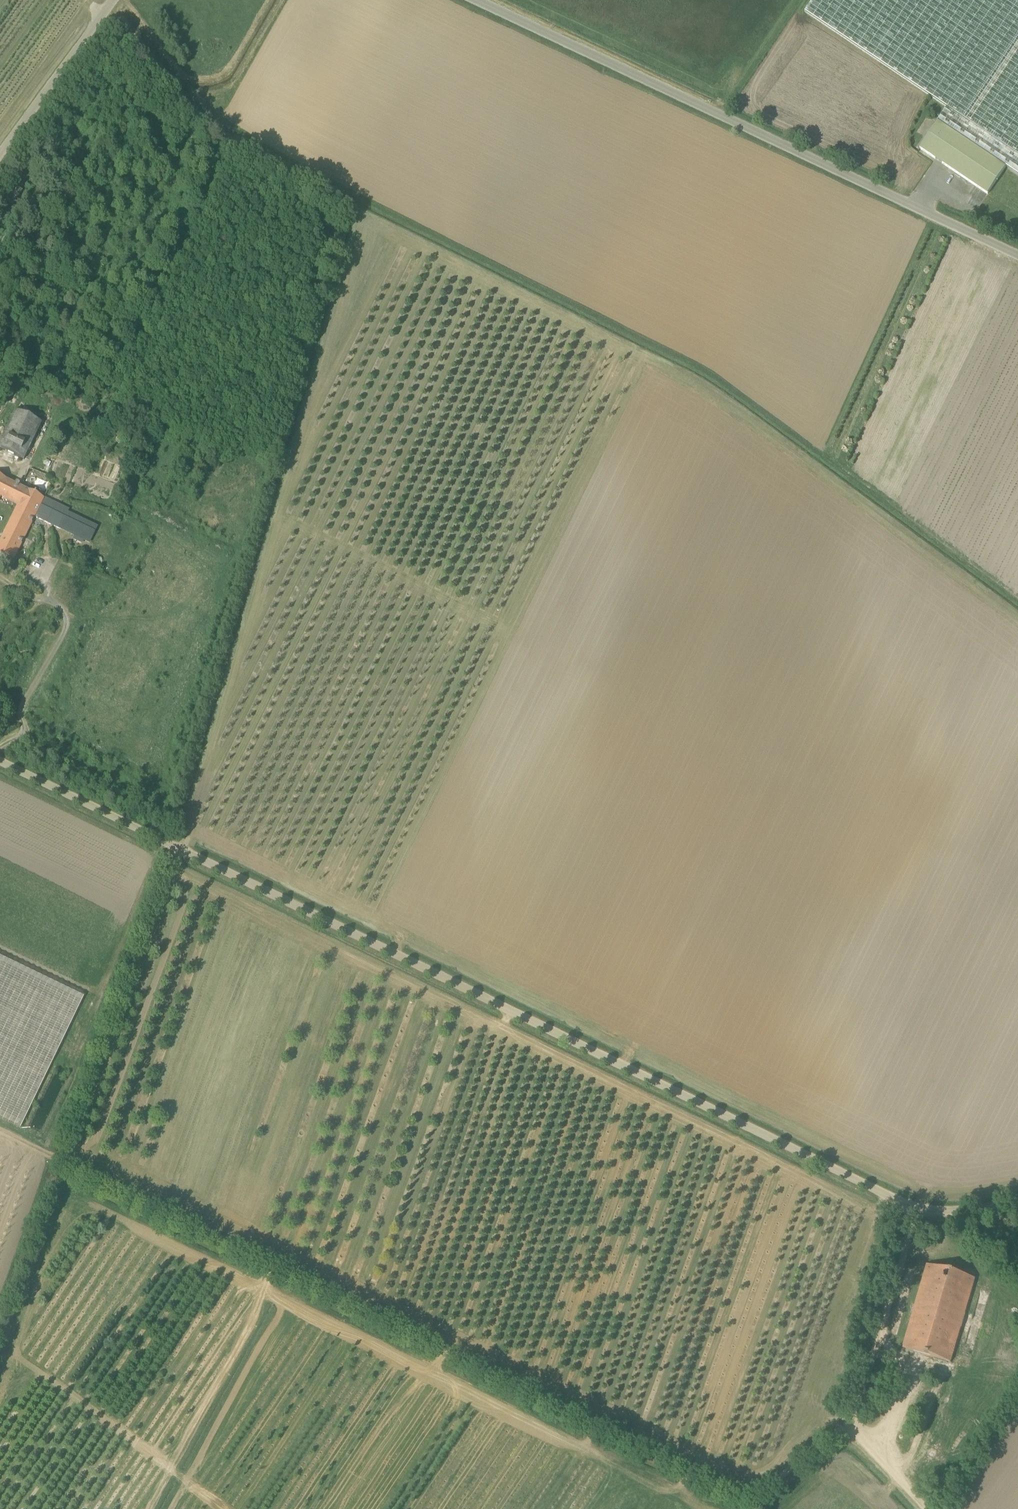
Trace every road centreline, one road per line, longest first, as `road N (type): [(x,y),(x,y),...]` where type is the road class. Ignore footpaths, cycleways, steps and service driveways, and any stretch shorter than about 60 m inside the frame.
road 1 (unclassified): [(1017,1202),(929,1210),(896,1199),(0,762)]
road 2 (track): [(864,1436),(843,1437),(766,1492),(726,1493),(0,1129)]
road 3 (unclassified): [(1017,256),(476,0)]
road 4 (track): [(915,1206),(857,1421),(864,1436)]
road 5 (unclassified): [(0,154),(113,0)]

